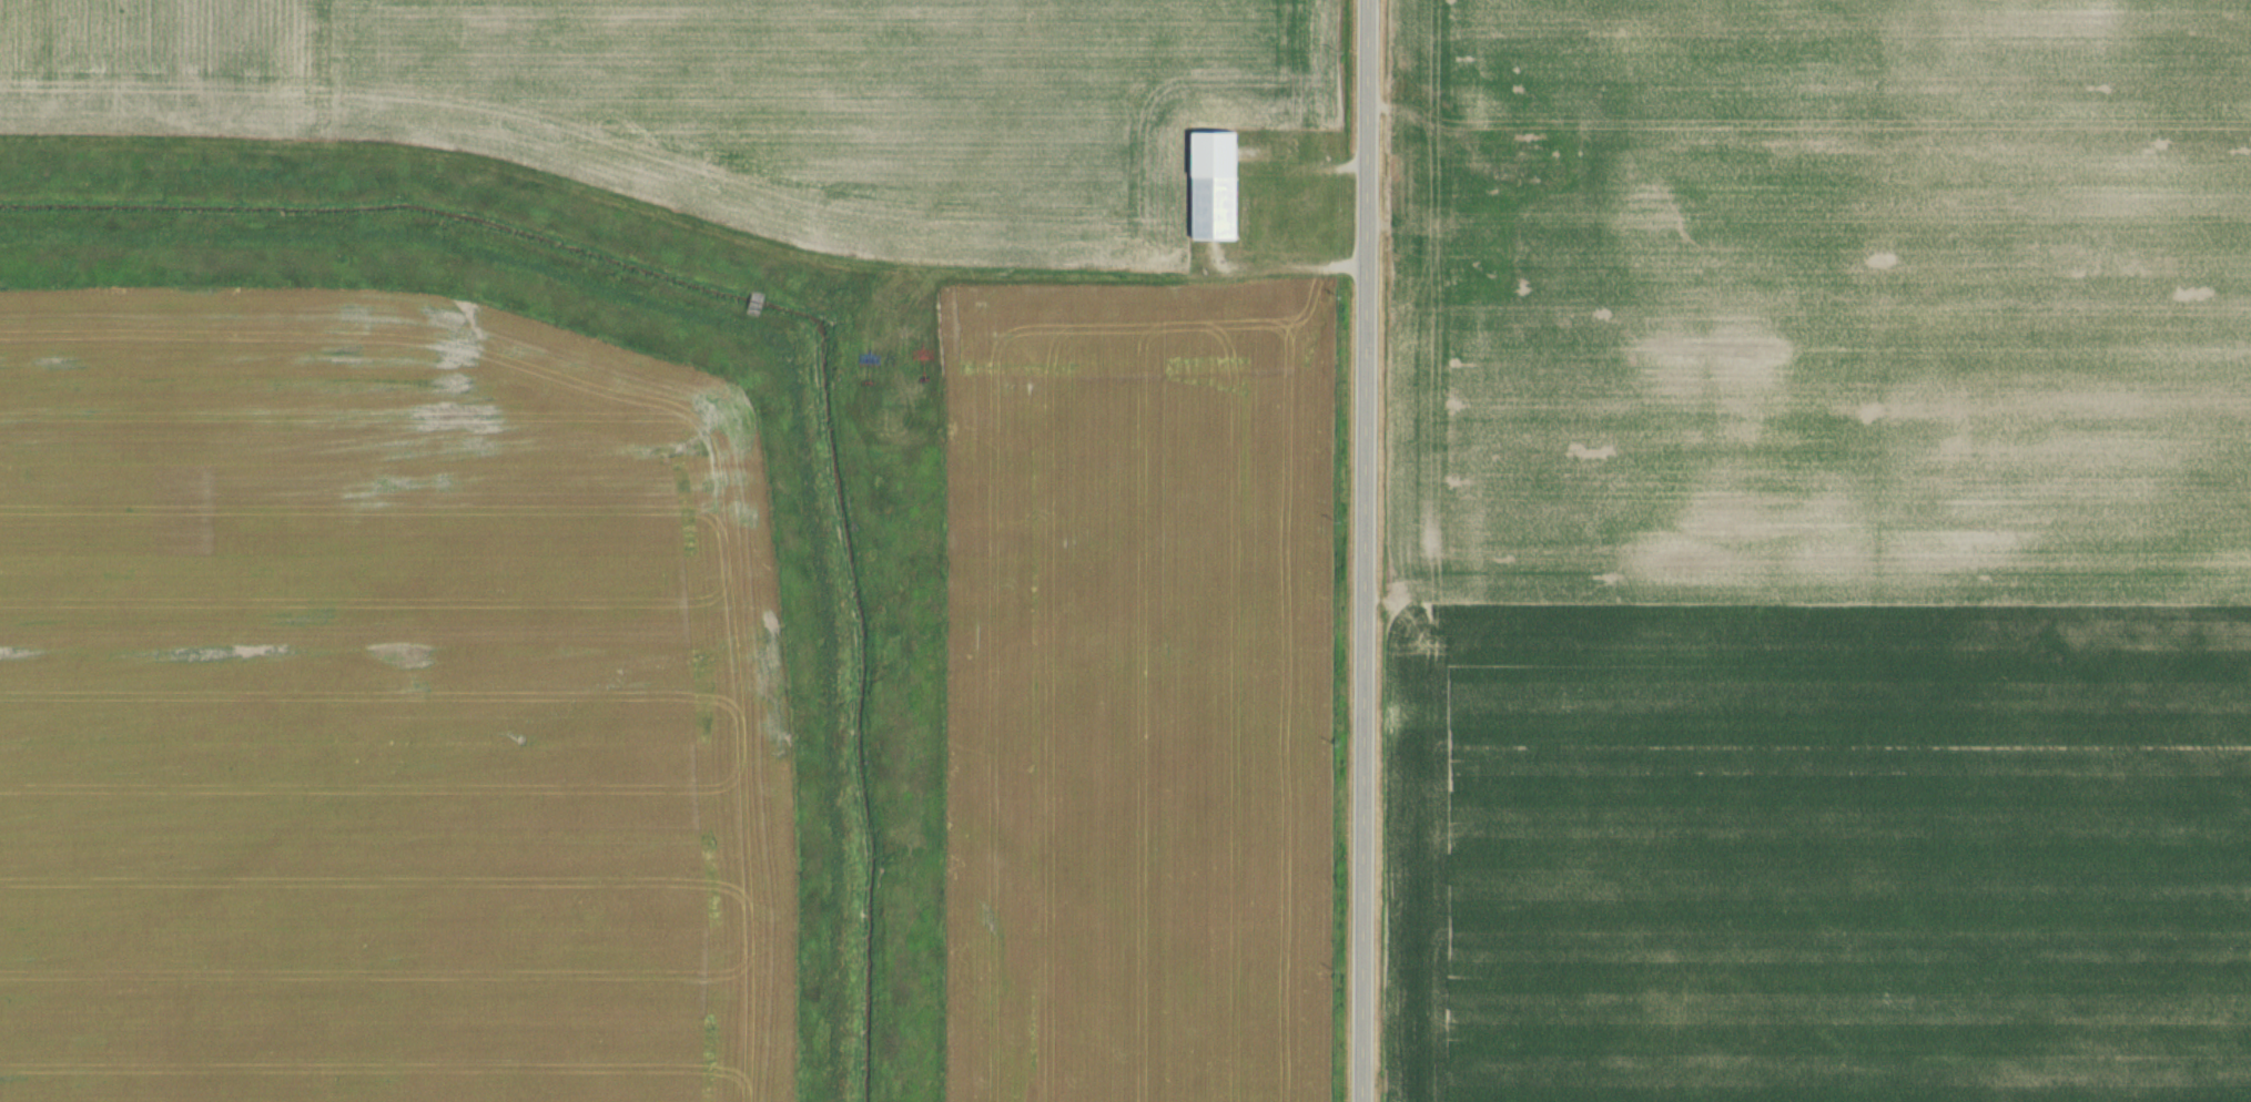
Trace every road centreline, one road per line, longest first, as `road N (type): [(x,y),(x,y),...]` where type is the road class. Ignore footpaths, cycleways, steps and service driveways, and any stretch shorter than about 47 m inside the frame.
road 1 (residential): [(1360,1101),(1365,0)]

